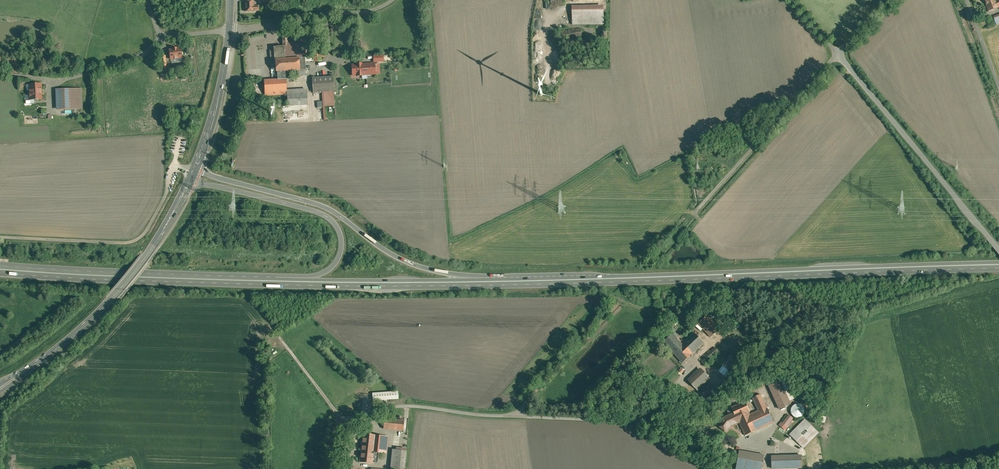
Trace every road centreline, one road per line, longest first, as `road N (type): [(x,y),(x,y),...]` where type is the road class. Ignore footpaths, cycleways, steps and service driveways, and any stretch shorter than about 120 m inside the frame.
road 1 (trunk): [(487,281),(998,267)]
road 2 (unclassified): [(320,468),(332,427),(361,408),(410,402),(629,417),(687,362)]
road 3 (trunk): [(487,281),(406,261),(320,204),(194,173)]
road 4 (trunk): [(0,267),(294,281)]
road 5 (secondary): [(3,387),(98,312),(149,252),(194,173)]
road 6 (unclassified): [(998,251),(838,51)]
road 7 (trunk): [(194,173),(333,221),(337,259),(294,281)]
road 8 (unclassified): [(173,164),(141,240),(0,231)]
road 9 (unclassified): [(838,51),(697,212)]
road 10 (trunk): [(487,281),(294,281)]
road 11 (unclassified): [(162,34),(145,53),(79,77),(0,74)]
road 12 (unclassified): [(229,30),(372,10),(388,0)]
road 13 (secondary): [(194,173),(229,30)]

